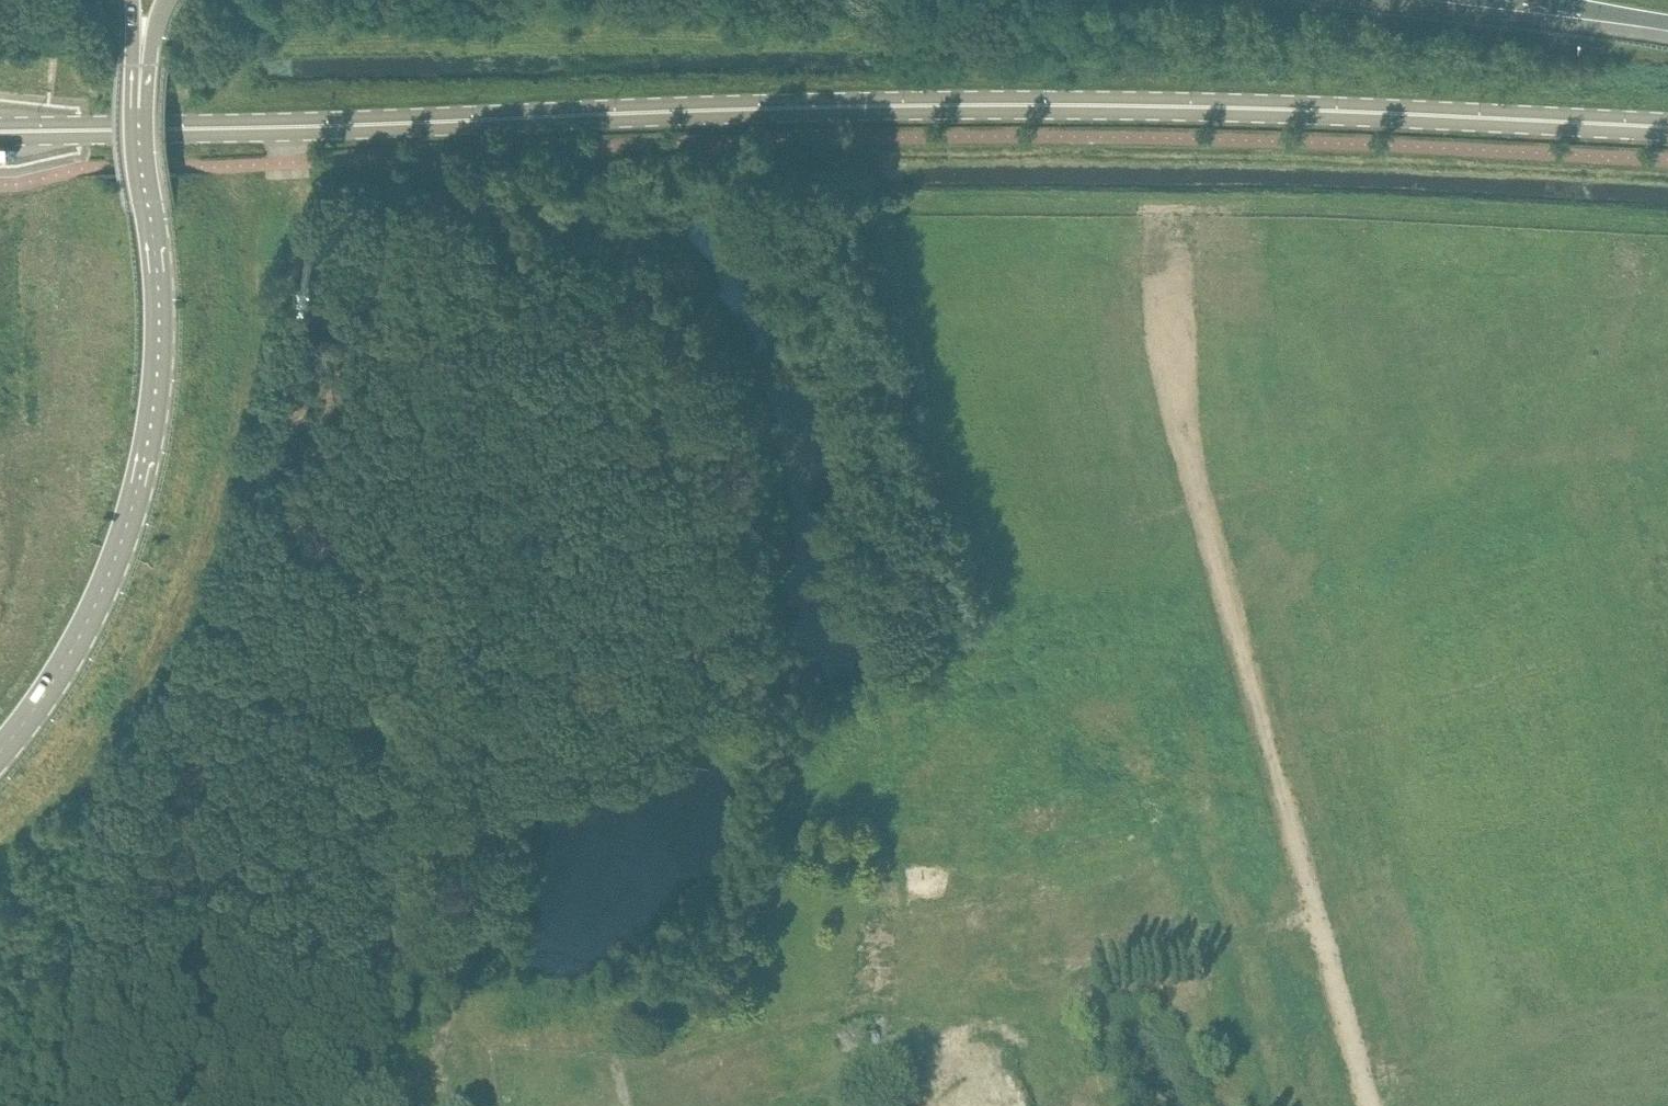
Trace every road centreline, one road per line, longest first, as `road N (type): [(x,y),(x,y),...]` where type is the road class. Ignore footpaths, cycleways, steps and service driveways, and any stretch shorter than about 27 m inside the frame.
road 1 (secondary): [(0,133),(833,108)]
road 2 (tertiary): [(1172,386),(1192,487),(1369,1105)]
road 3 (secondary): [(0,752),(44,696),(102,592),(149,438),(160,299),(135,61)]
road 4 (secondary): [(1667,120),(1431,110),(1223,139)]
road 5 (secondary): [(1346,156),(1442,141),(1667,147)]
road 6 (secondary): [(1091,131),(946,97),(878,97),(833,108)]
road 7 (secondary): [(1182,266),(1220,250),(1266,191),(1346,156)]
road 8 (secondary): [(1223,139),(1195,113),(1159,103),(1122,109),(1091,131)]
road 9 (secondary): [(1076,164),(1100,177),(1133,230),(1186,238)]
road 10 (secondary): [(833,108),(969,143)]
road 11 (tertiary): [(1149,264),(1154,348),(1172,386)]
road 12 (motorway): [(1545,0),(1667,20)]
road 13 (tertiary): [(1172,386),(1182,266)]

